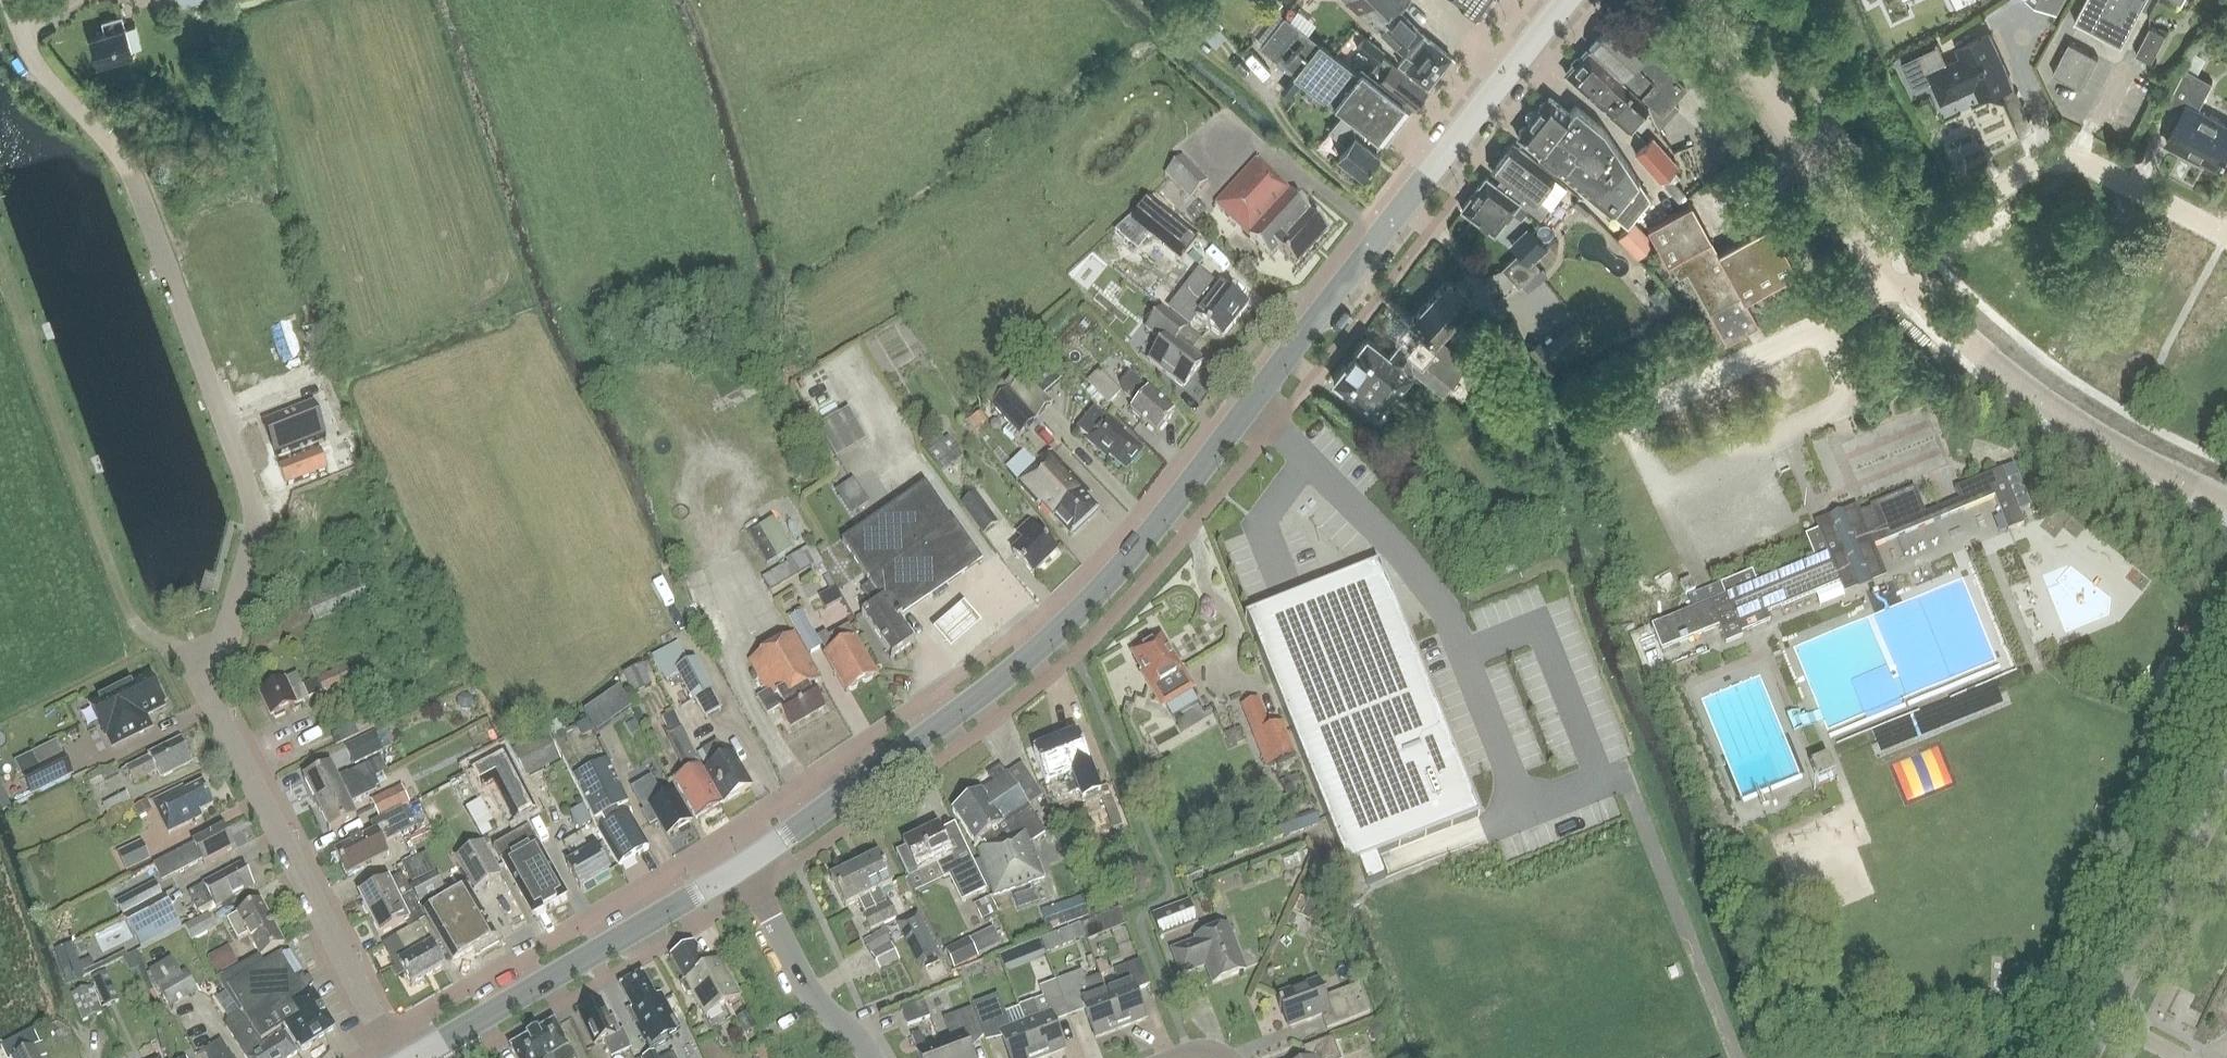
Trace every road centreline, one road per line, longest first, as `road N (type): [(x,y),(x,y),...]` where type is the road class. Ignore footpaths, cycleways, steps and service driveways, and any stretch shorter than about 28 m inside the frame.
road 1 (secondary): [(742,866),(1000,680),(1077,613),(1133,554),(1570,0)]
road 2 (unclassified): [(217,668),(258,525),(248,484),(129,171),(39,73),(7,0)]
road 3 (residential): [(397,1057),(217,712),(217,668)]
road 4 (residential): [(1891,267),(2035,167),(2060,159),(2226,237)]
road 5 (secondary): [(418,1057),(742,866)]
road 6 (unclassified): [(1891,267),(1697,0)]
road 7 (residential): [(2086,1057),(2226,782)]
road 8 (residential): [(2226,502),(1993,368)]
road 9 (residential): [(874,1057),(810,995),(742,866)]
road 10 (unclassified): [(1993,368),(1891,267)]

